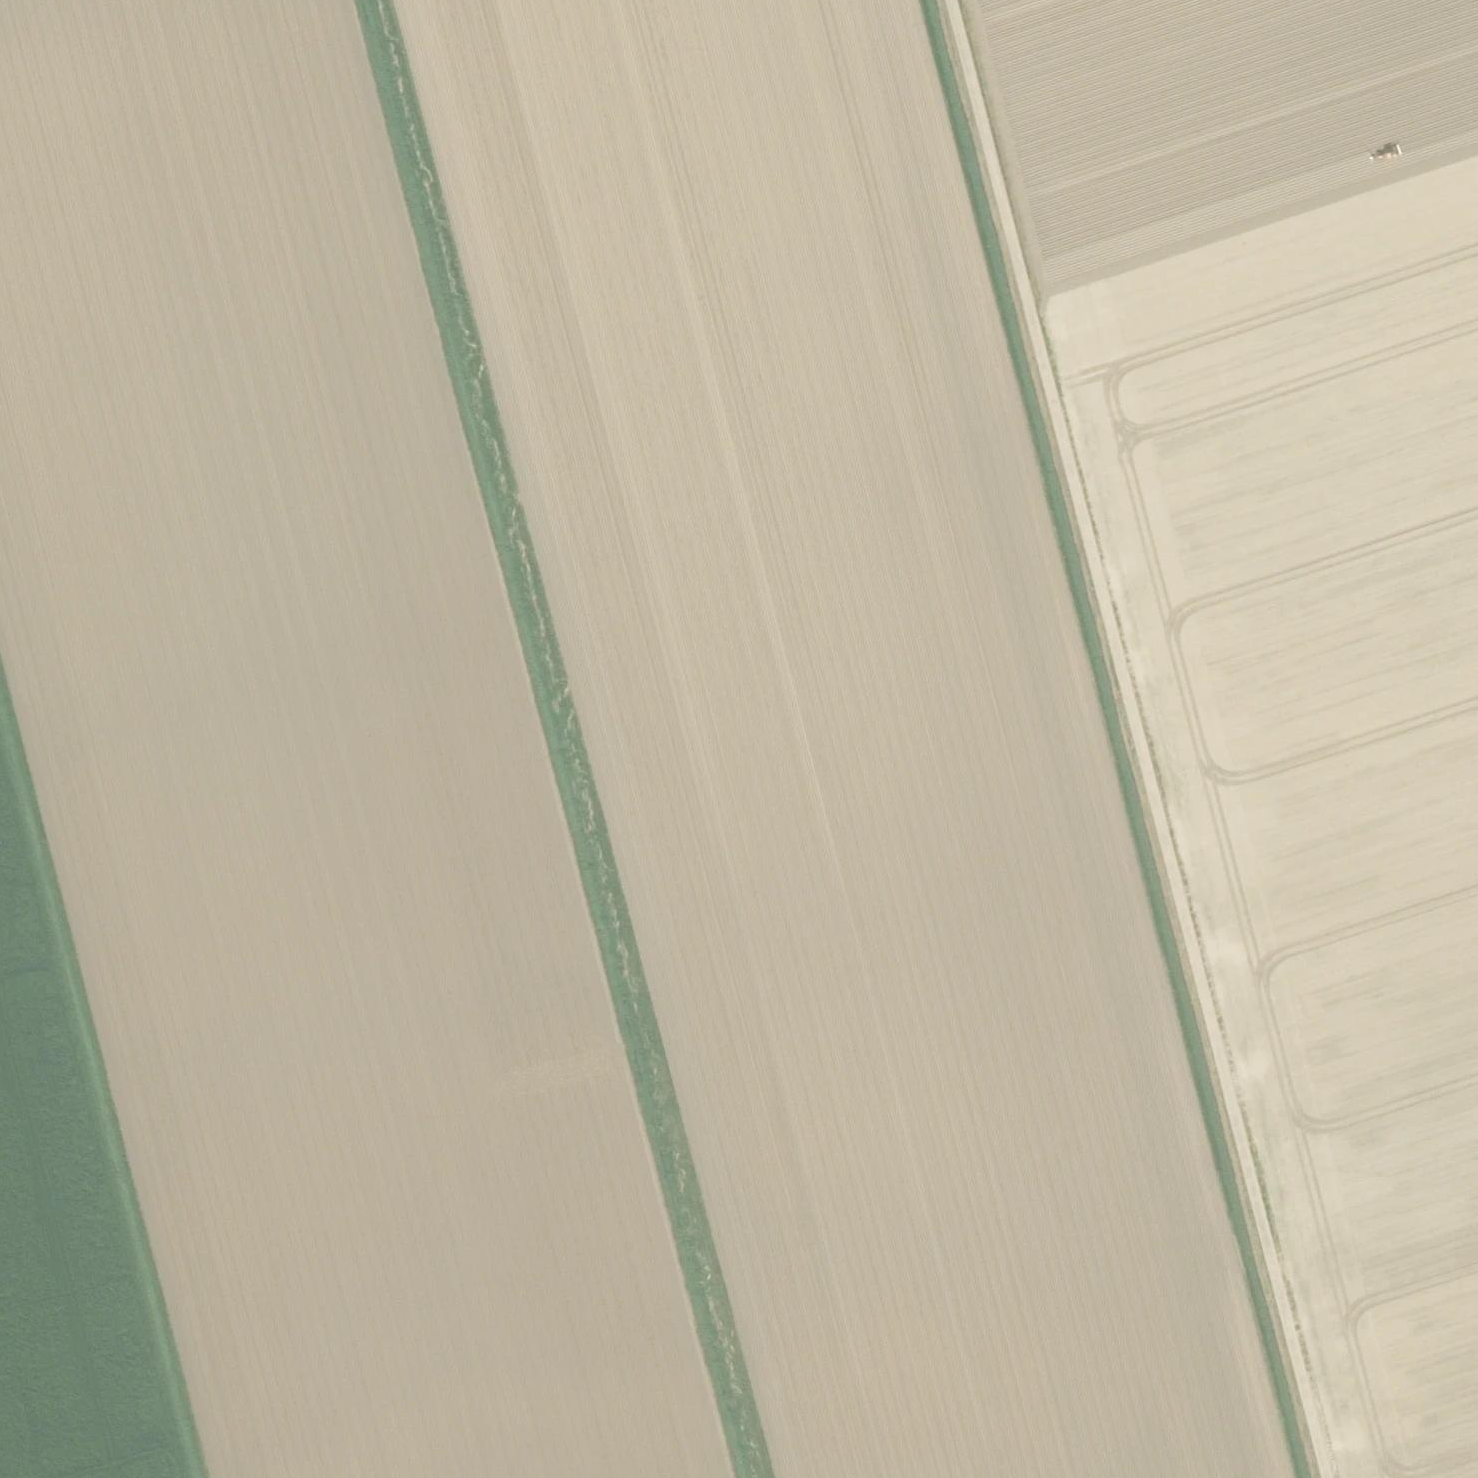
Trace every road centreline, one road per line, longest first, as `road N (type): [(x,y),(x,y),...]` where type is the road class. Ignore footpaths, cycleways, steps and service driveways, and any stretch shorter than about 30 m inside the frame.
road 1 (track): [(1325,1477),(952,0)]

